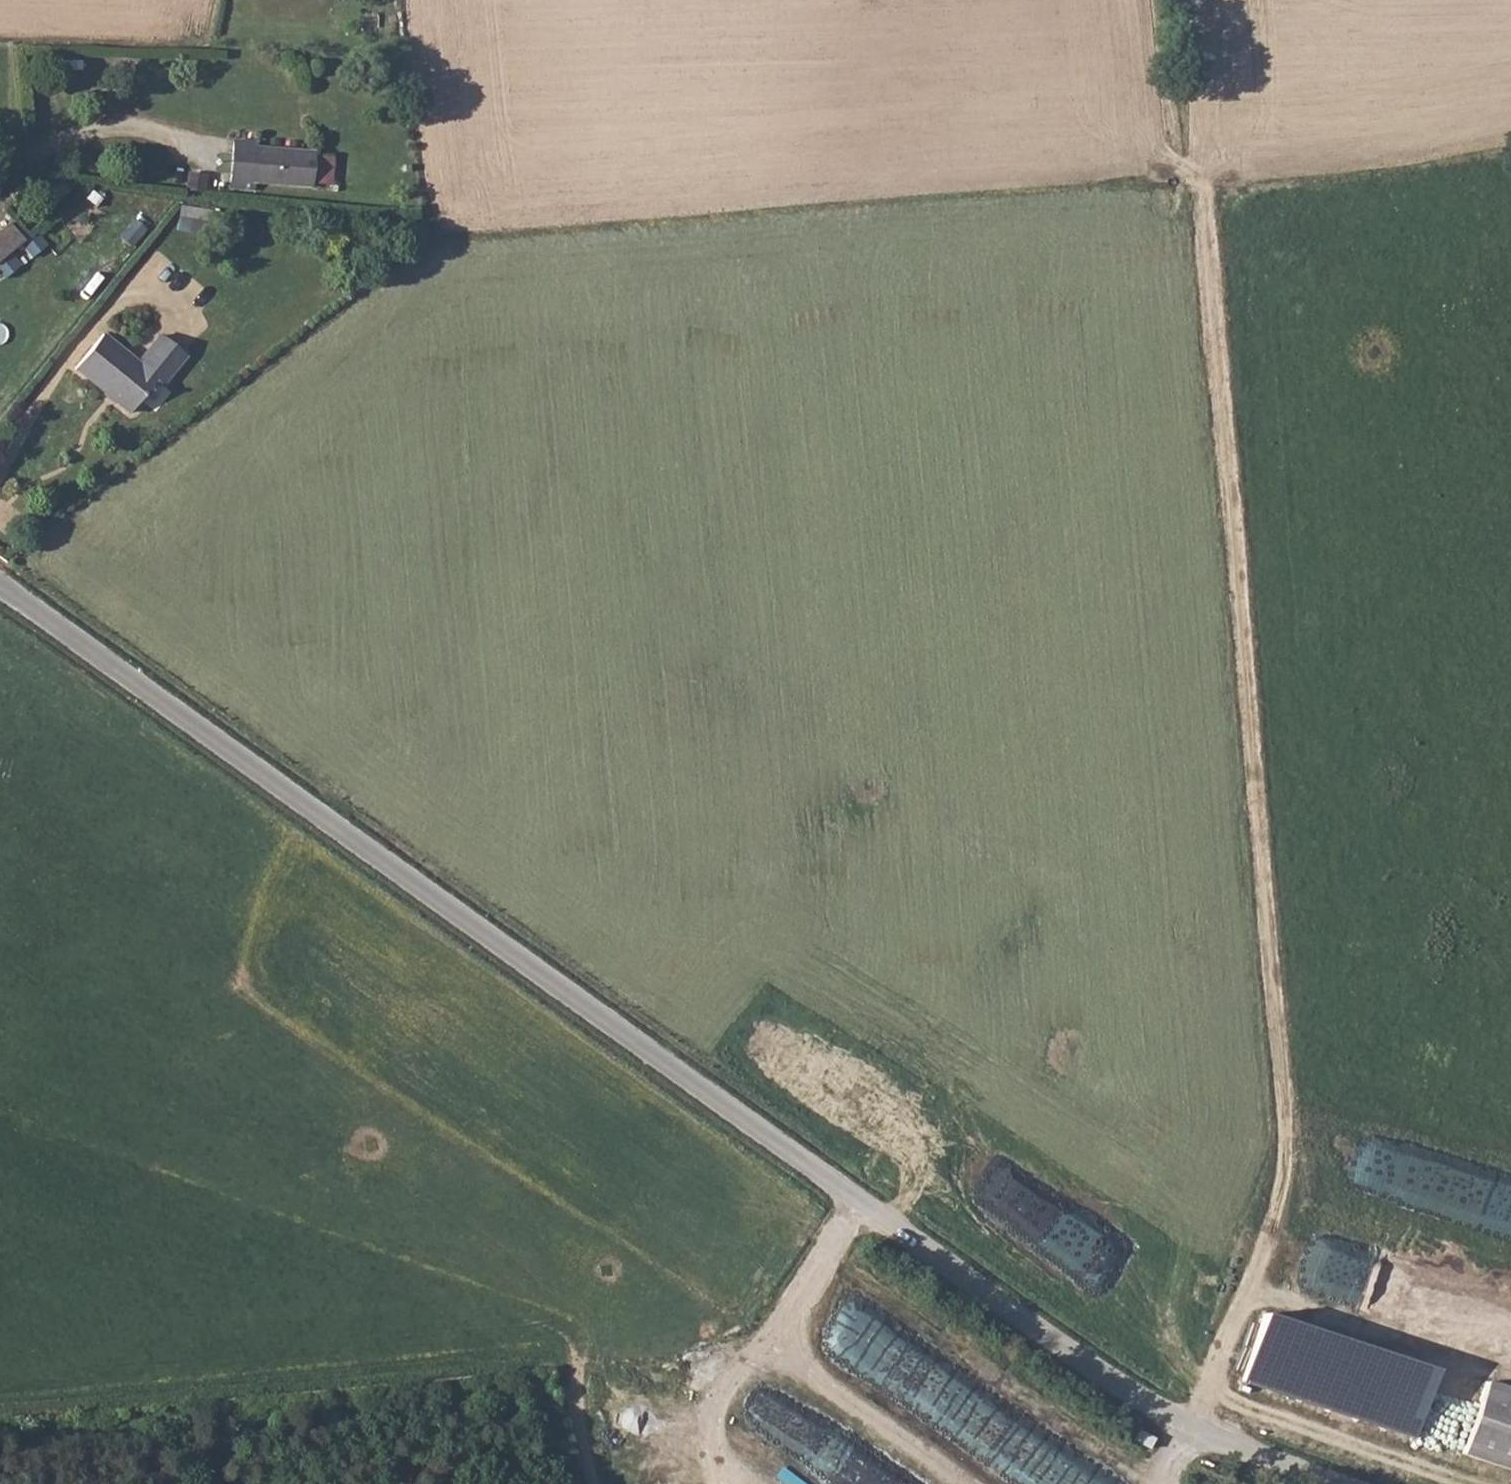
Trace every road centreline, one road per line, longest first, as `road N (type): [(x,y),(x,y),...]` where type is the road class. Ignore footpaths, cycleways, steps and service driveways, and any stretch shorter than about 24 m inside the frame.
road 1 (unclassified): [(0,584),(952,1274),(1168,1416),(1342,1483)]

